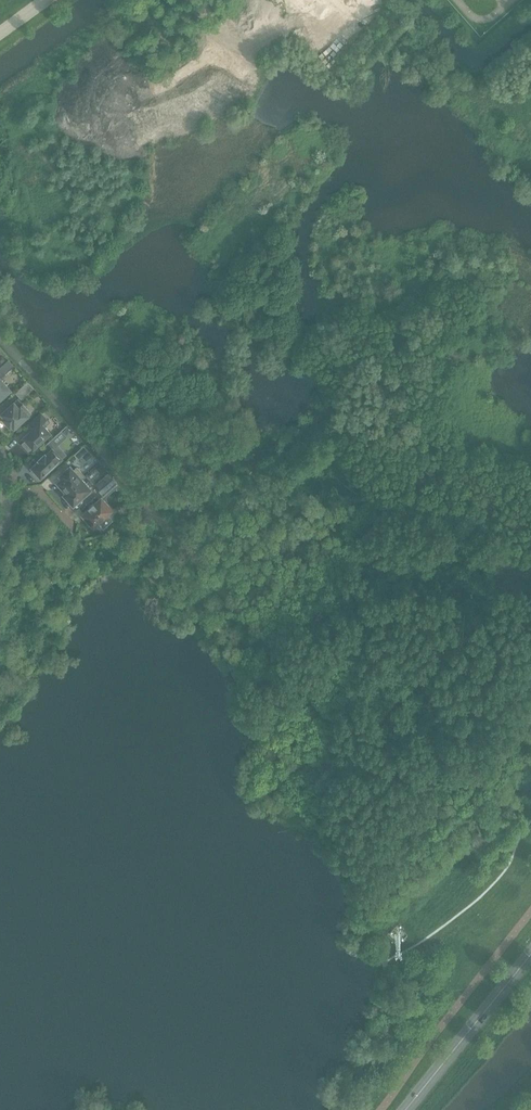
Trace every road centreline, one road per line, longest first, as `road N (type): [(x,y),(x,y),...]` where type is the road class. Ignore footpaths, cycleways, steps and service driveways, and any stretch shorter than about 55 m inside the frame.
road 1 (secondary): [(405,1109),(530,953)]

